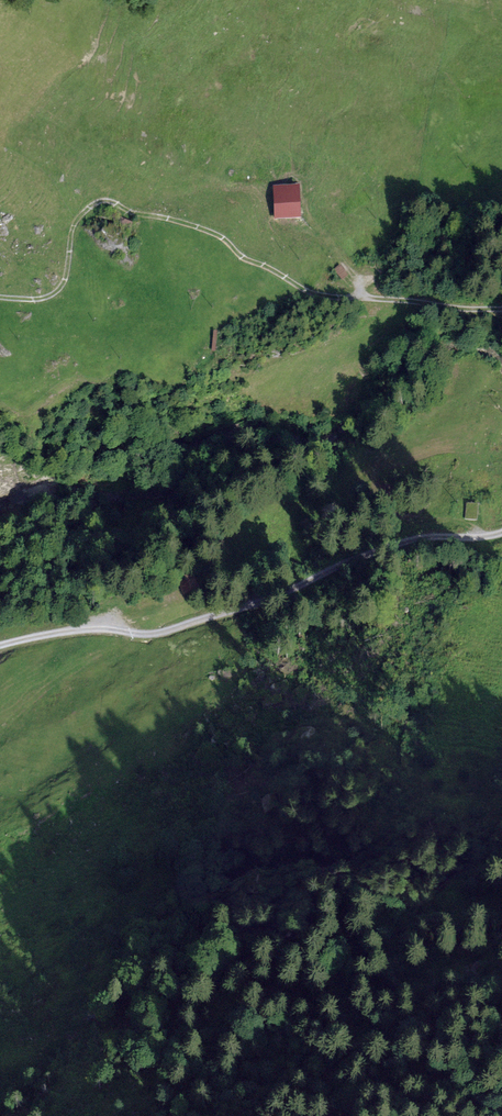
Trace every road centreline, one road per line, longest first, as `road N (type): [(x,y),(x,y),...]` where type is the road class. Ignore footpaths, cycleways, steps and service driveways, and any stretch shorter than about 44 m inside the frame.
road 1 (track): [(501,309),(324,297),(243,258),(223,238),(102,201),(77,219),(53,294),(0,297)]
road 2 (unclassified): [(501,532),(419,538),(158,634),(111,627)]

